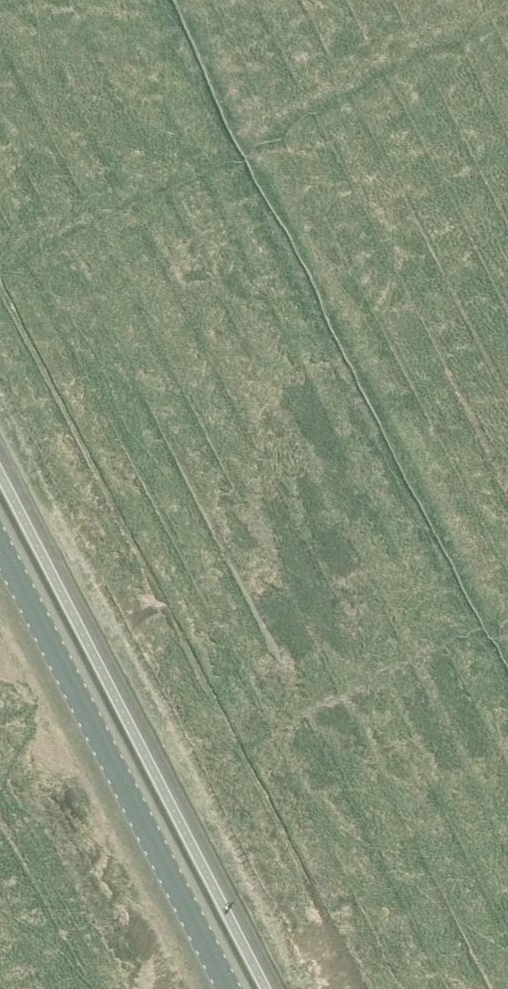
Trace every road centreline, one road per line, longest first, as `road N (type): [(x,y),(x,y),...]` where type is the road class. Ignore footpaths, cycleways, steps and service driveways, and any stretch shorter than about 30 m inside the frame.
road 1 (primary): [(228,988),(0,547)]

